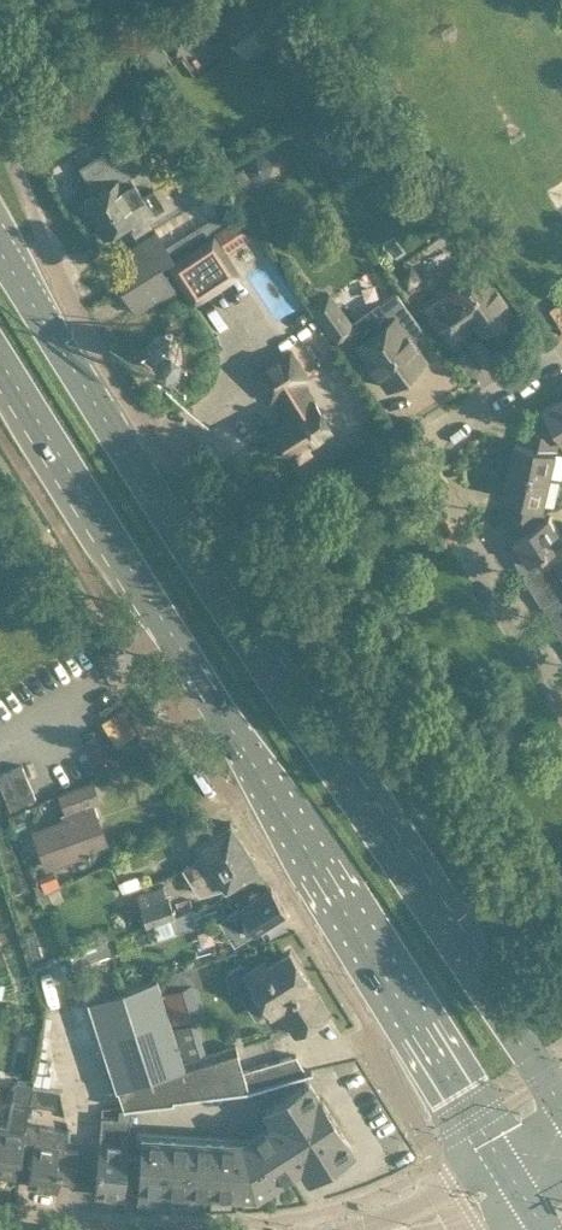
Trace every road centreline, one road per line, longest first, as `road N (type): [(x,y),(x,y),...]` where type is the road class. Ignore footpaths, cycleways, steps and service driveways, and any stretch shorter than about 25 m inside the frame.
road 1 (primary): [(561,1105),(0,251)]
road 2 (primary): [(0,362),(500,1159)]
road 3 (residential): [(561,684),(443,489),(436,462),(439,436),(453,419),(561,351)]
road 4 (tertiary): [(500,1159),(381,1221),(349,1229)]

